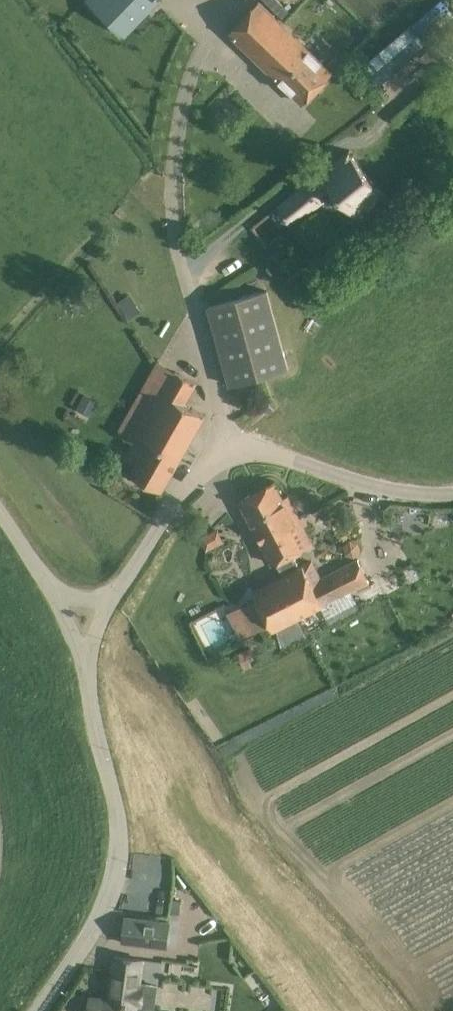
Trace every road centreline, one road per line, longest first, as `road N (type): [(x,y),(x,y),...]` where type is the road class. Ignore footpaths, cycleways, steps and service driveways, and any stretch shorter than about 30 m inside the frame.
road 1 (unclassified): [(219,447),(216,381),(181,247),(191,79),(216,53)]
road 2 (unclassified): [(39,1010),(99,925),(119,863),(120,818),(84,662)]
road 3 (unclassified): [(452,498),(387,496),(219,447)]
road 4 (unclassified): [(219,447),(111,603)]

